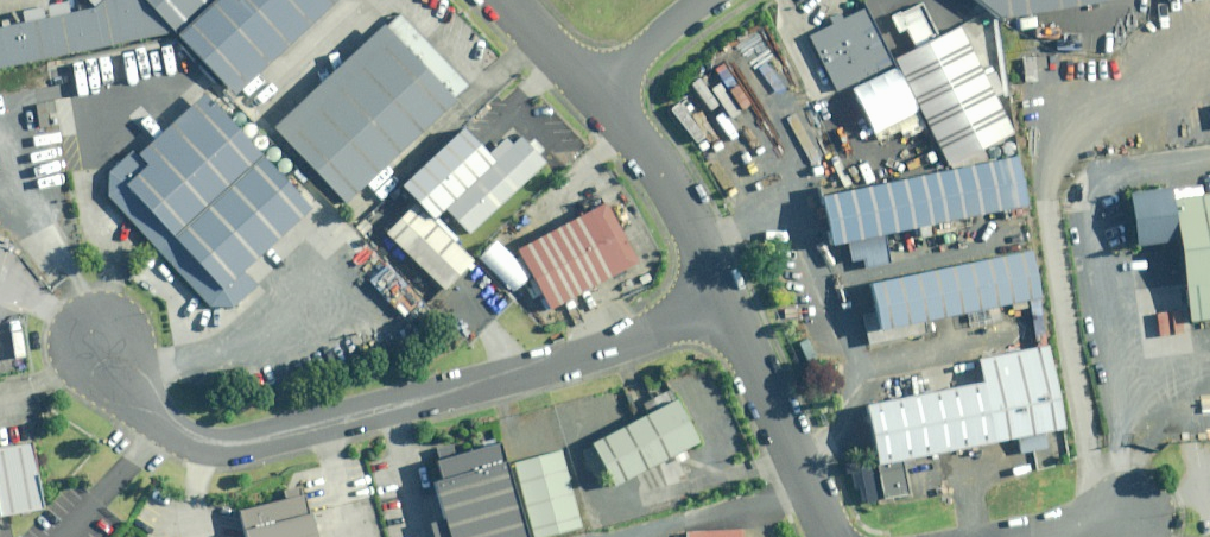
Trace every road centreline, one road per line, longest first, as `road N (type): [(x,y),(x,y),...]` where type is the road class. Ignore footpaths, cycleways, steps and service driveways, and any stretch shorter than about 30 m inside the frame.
road 1 (residential): [(89,335),(129,397),(208,446),(598,349),(726,300)]
road 2 (residential): [(830,536),(726,300)]
road 3 (residential): [(726,300),(683,206),(596,89)]
road 4 (residential): [(702,0),(596,89)]
road 5 (residential): [(596,89),(510,0)]

